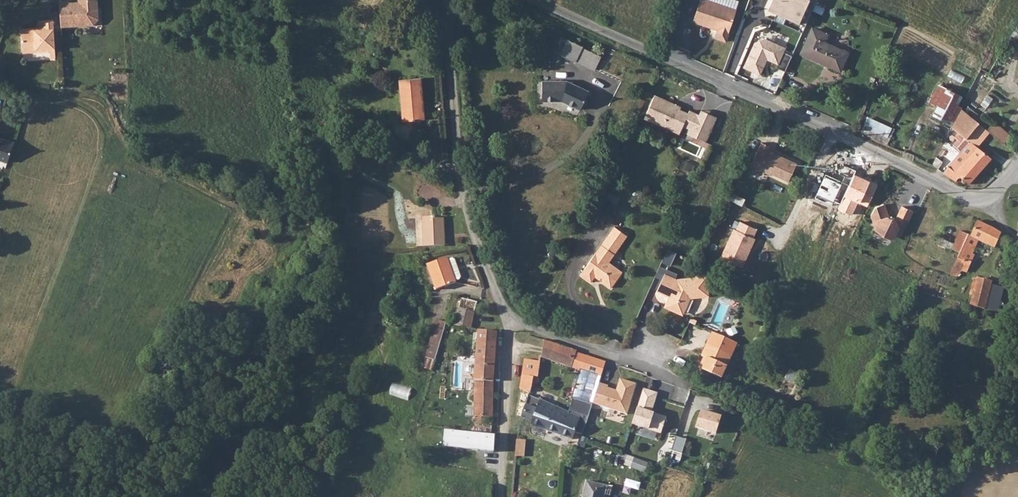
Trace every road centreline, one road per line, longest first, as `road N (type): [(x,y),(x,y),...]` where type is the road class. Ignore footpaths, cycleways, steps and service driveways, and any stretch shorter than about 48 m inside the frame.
road 1 (unclassified): [(1017,165),(986,199),(967,198),(533,0)]
road 2 (unclassified): [(504,321),(462,191),(451,0)]
road 3 (unclassified): [(502,496),(504,321)]
road 4 (unclassified): [(649,342),(628,358),(504,321)]

